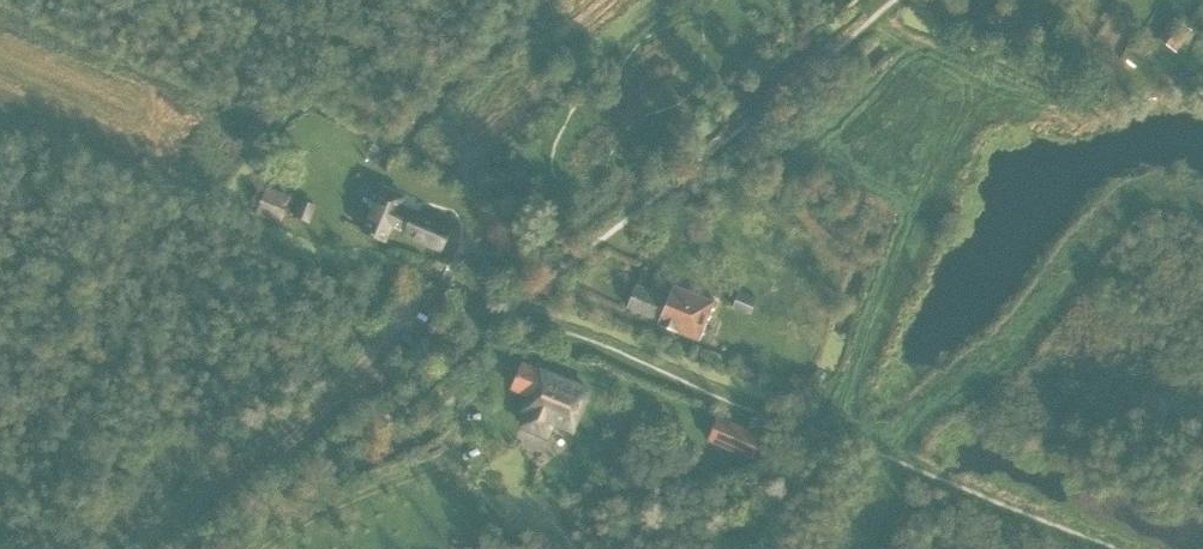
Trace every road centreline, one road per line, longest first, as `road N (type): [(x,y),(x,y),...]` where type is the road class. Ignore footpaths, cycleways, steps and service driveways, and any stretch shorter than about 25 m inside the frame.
road 1 (track): [(140,548),(427,309)]
road 2 (track): [(480,444),(348,498),(261,548)]

